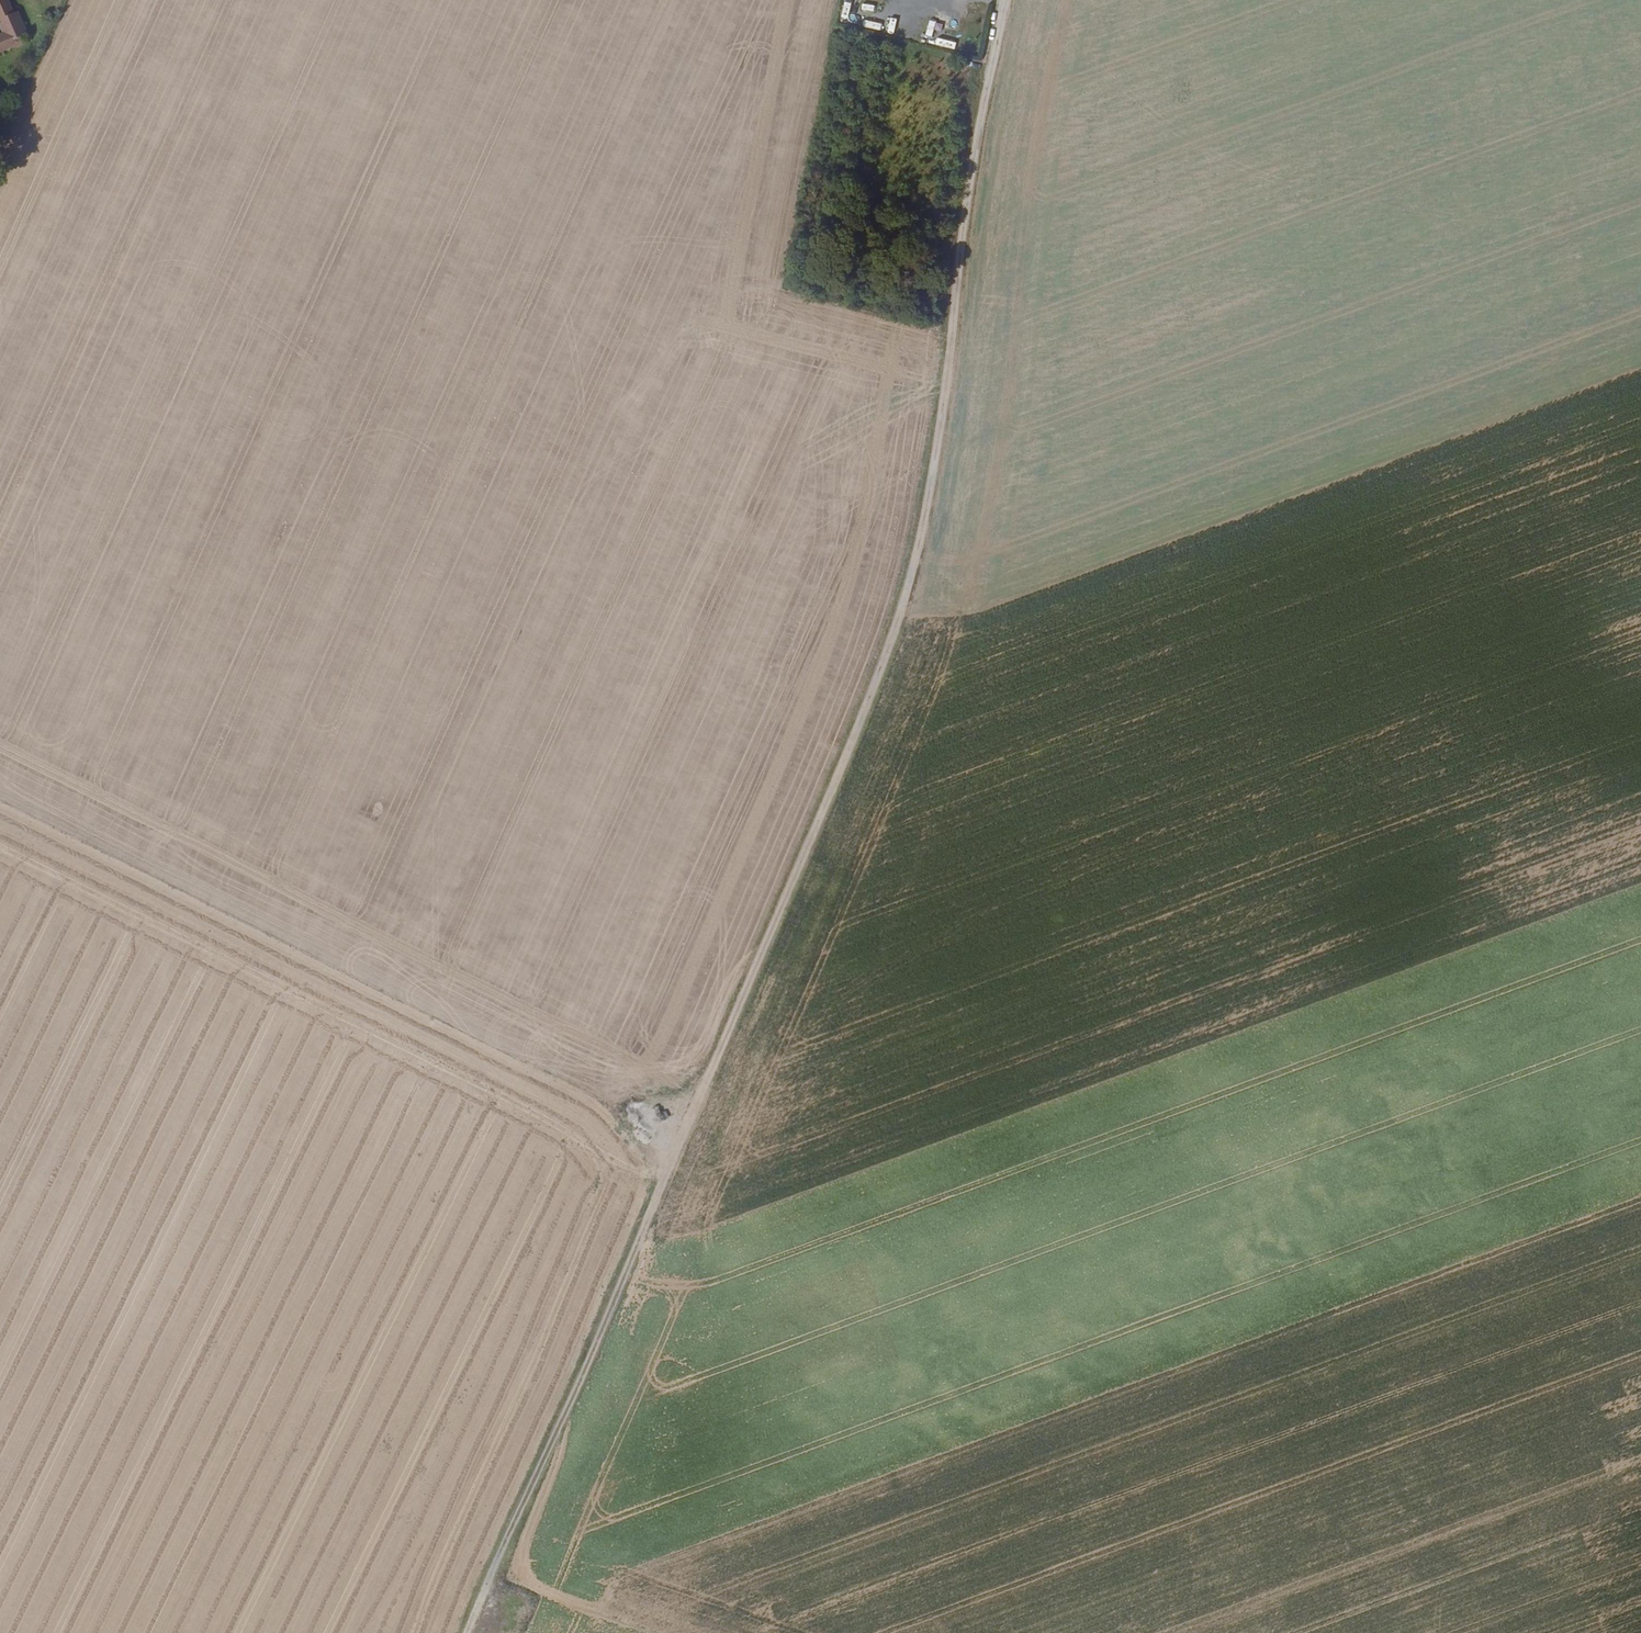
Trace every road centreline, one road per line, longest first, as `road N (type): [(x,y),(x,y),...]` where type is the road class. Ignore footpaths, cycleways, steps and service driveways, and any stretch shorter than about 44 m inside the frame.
road 1 (track): [(1000,0),(975,115),(905,597),(819,831),(470,1632)]

